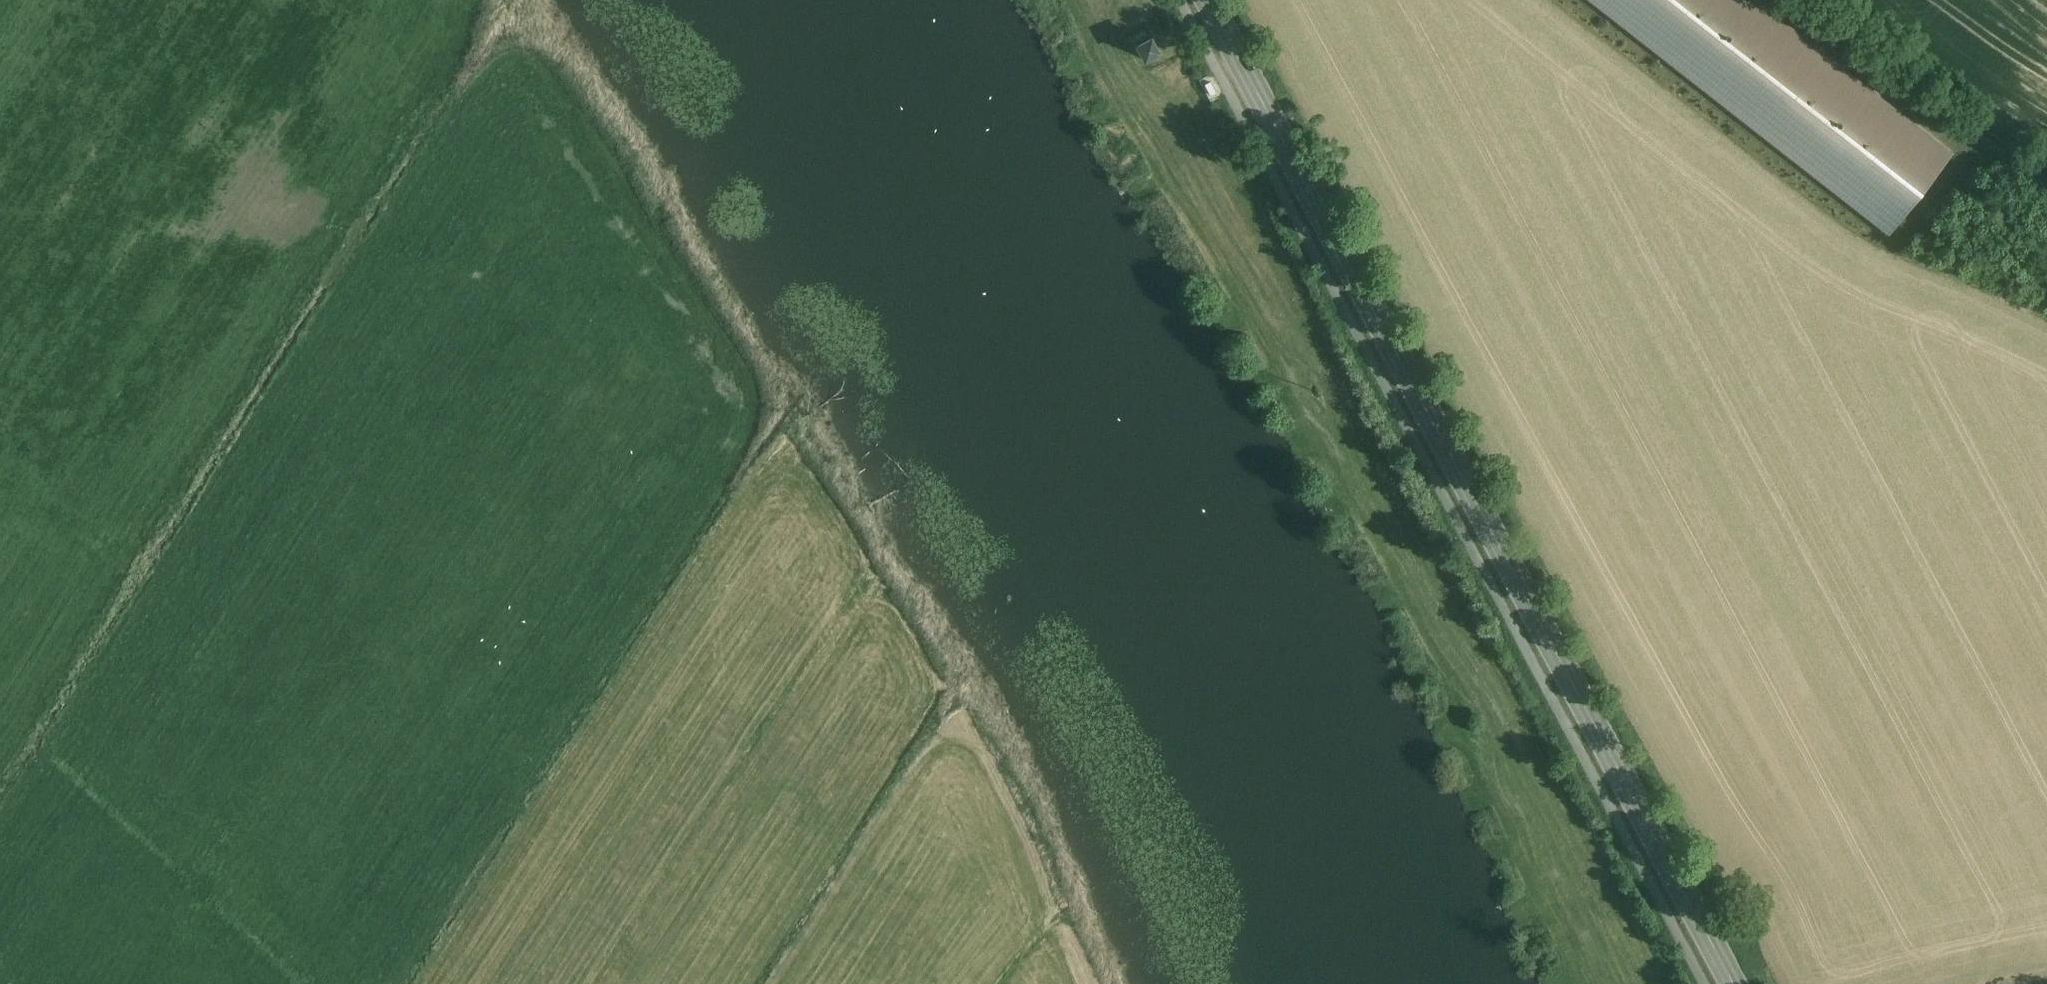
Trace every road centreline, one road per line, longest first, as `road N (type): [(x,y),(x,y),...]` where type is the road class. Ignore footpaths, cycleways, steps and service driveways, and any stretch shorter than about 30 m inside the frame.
road 1 (secondary): [(1735,983),(1210,0)]
road 2 (track): [(2046,179),(1802,0)]

